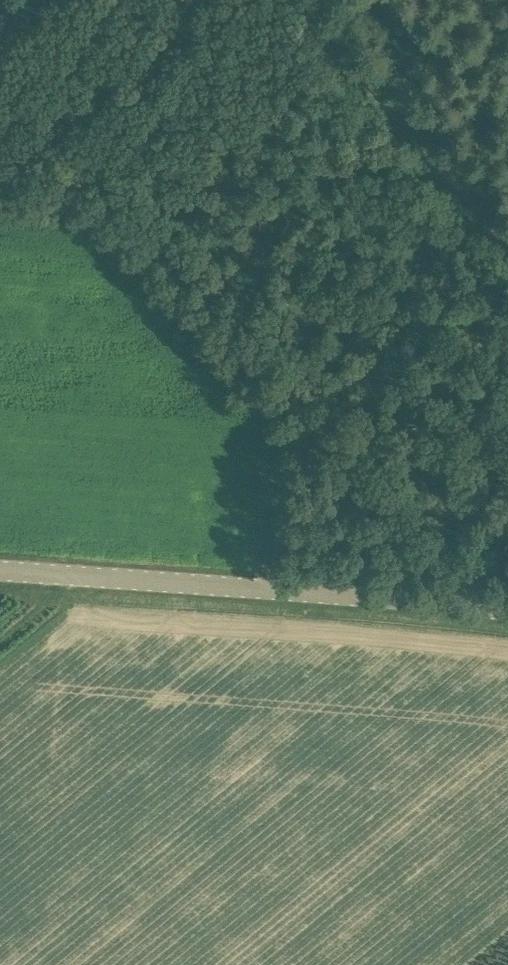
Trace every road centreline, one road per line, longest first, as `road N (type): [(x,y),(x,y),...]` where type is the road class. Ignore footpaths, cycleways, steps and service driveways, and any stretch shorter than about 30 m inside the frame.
road 1 (tertiary): [(507,608),(0,569)]
road 2 (track): [(507,252),(278,0)]

